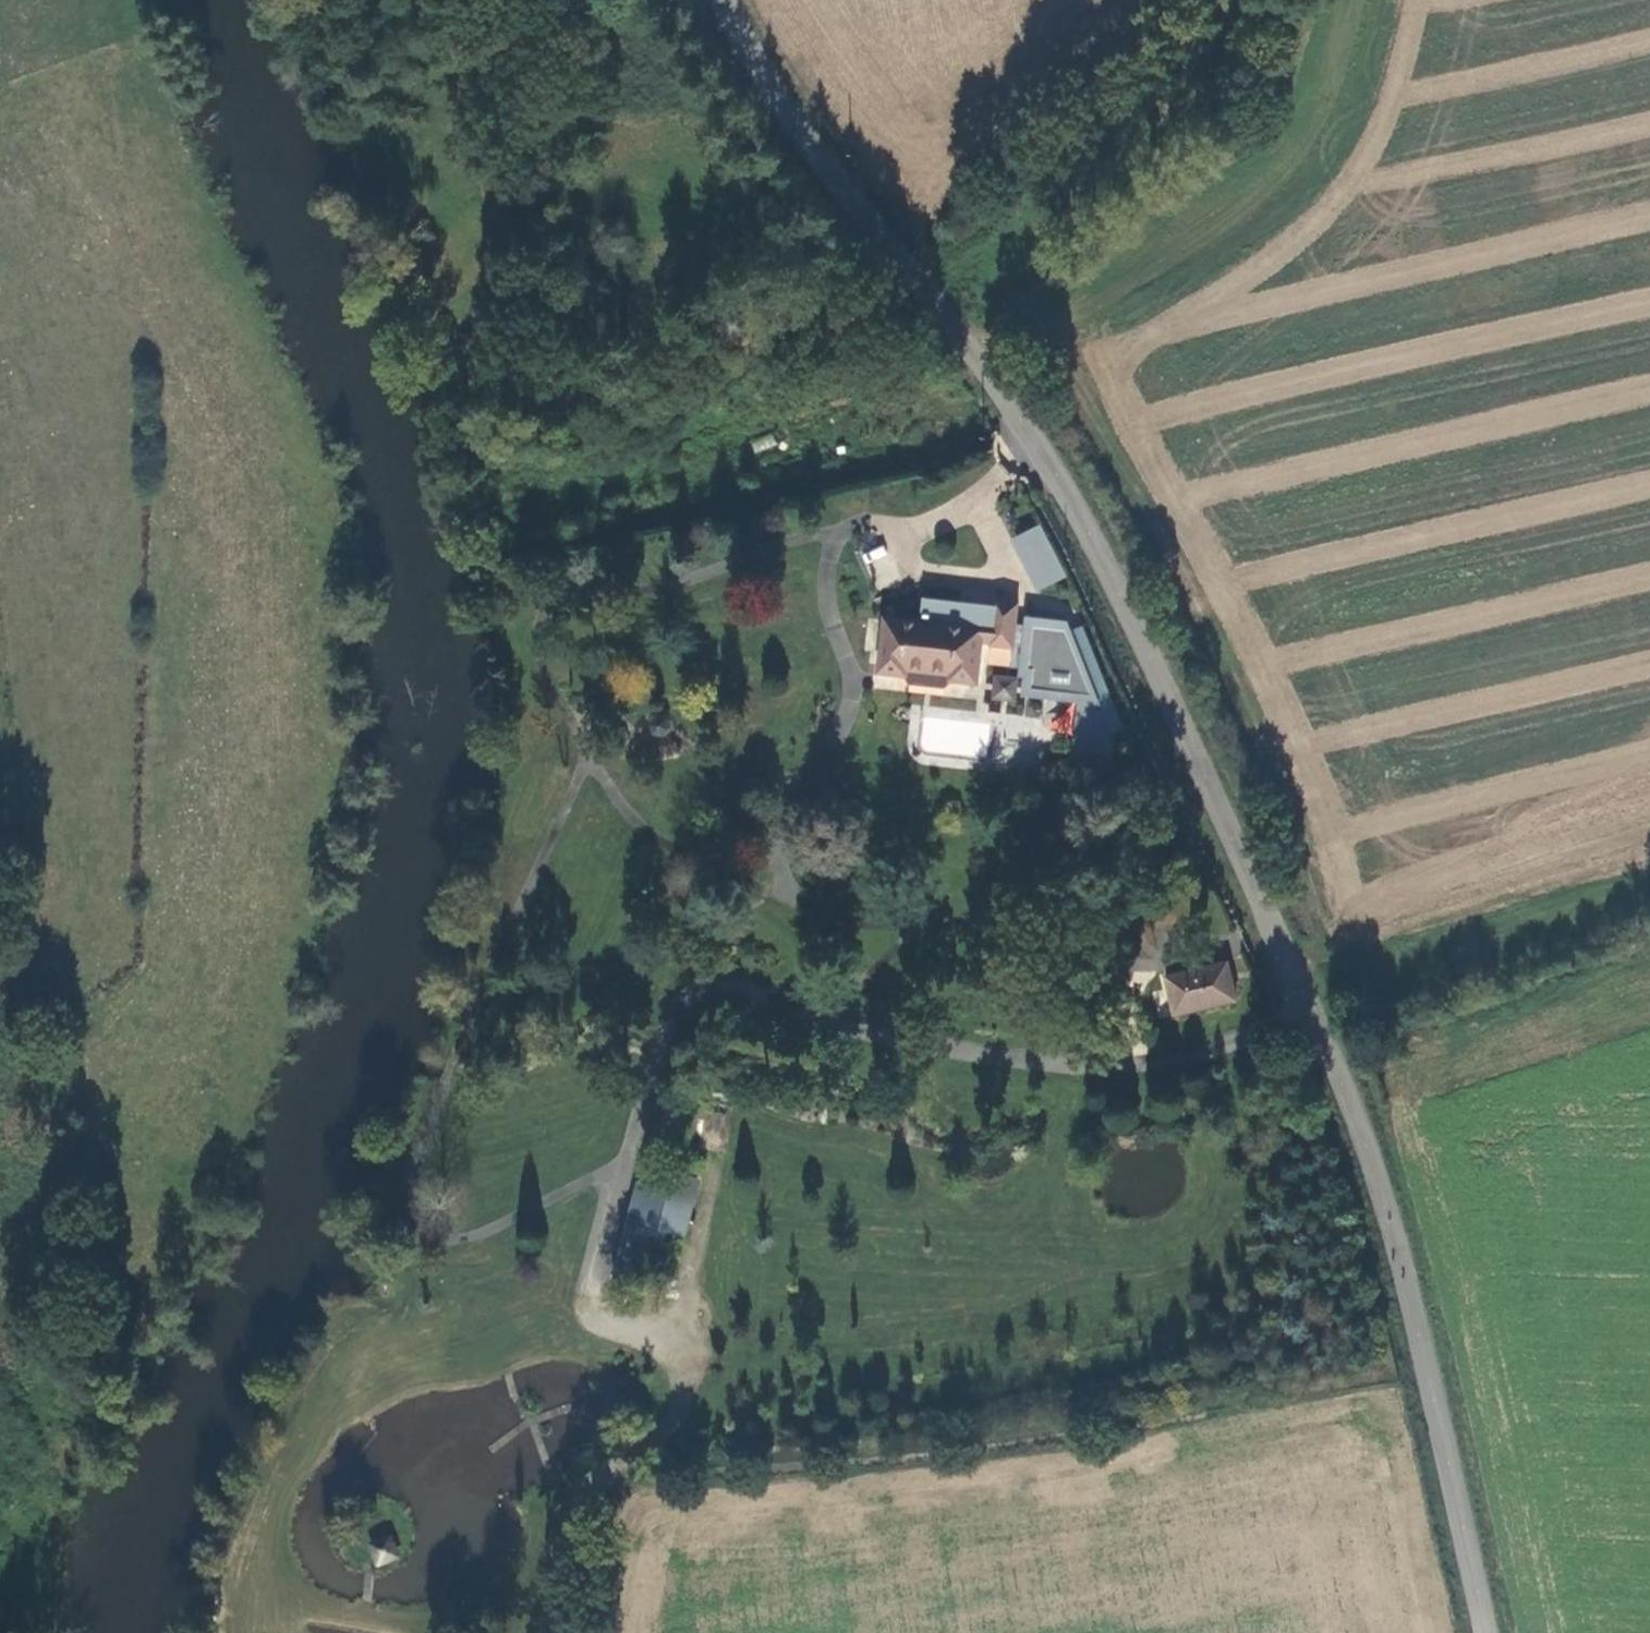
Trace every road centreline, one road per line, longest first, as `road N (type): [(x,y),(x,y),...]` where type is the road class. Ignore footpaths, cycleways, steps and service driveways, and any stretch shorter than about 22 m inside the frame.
road 1 (unclassified): [(1502,1632),(1353,1091),(1216,797),(1035,430),(897,234),(734,35),(721,0)]

